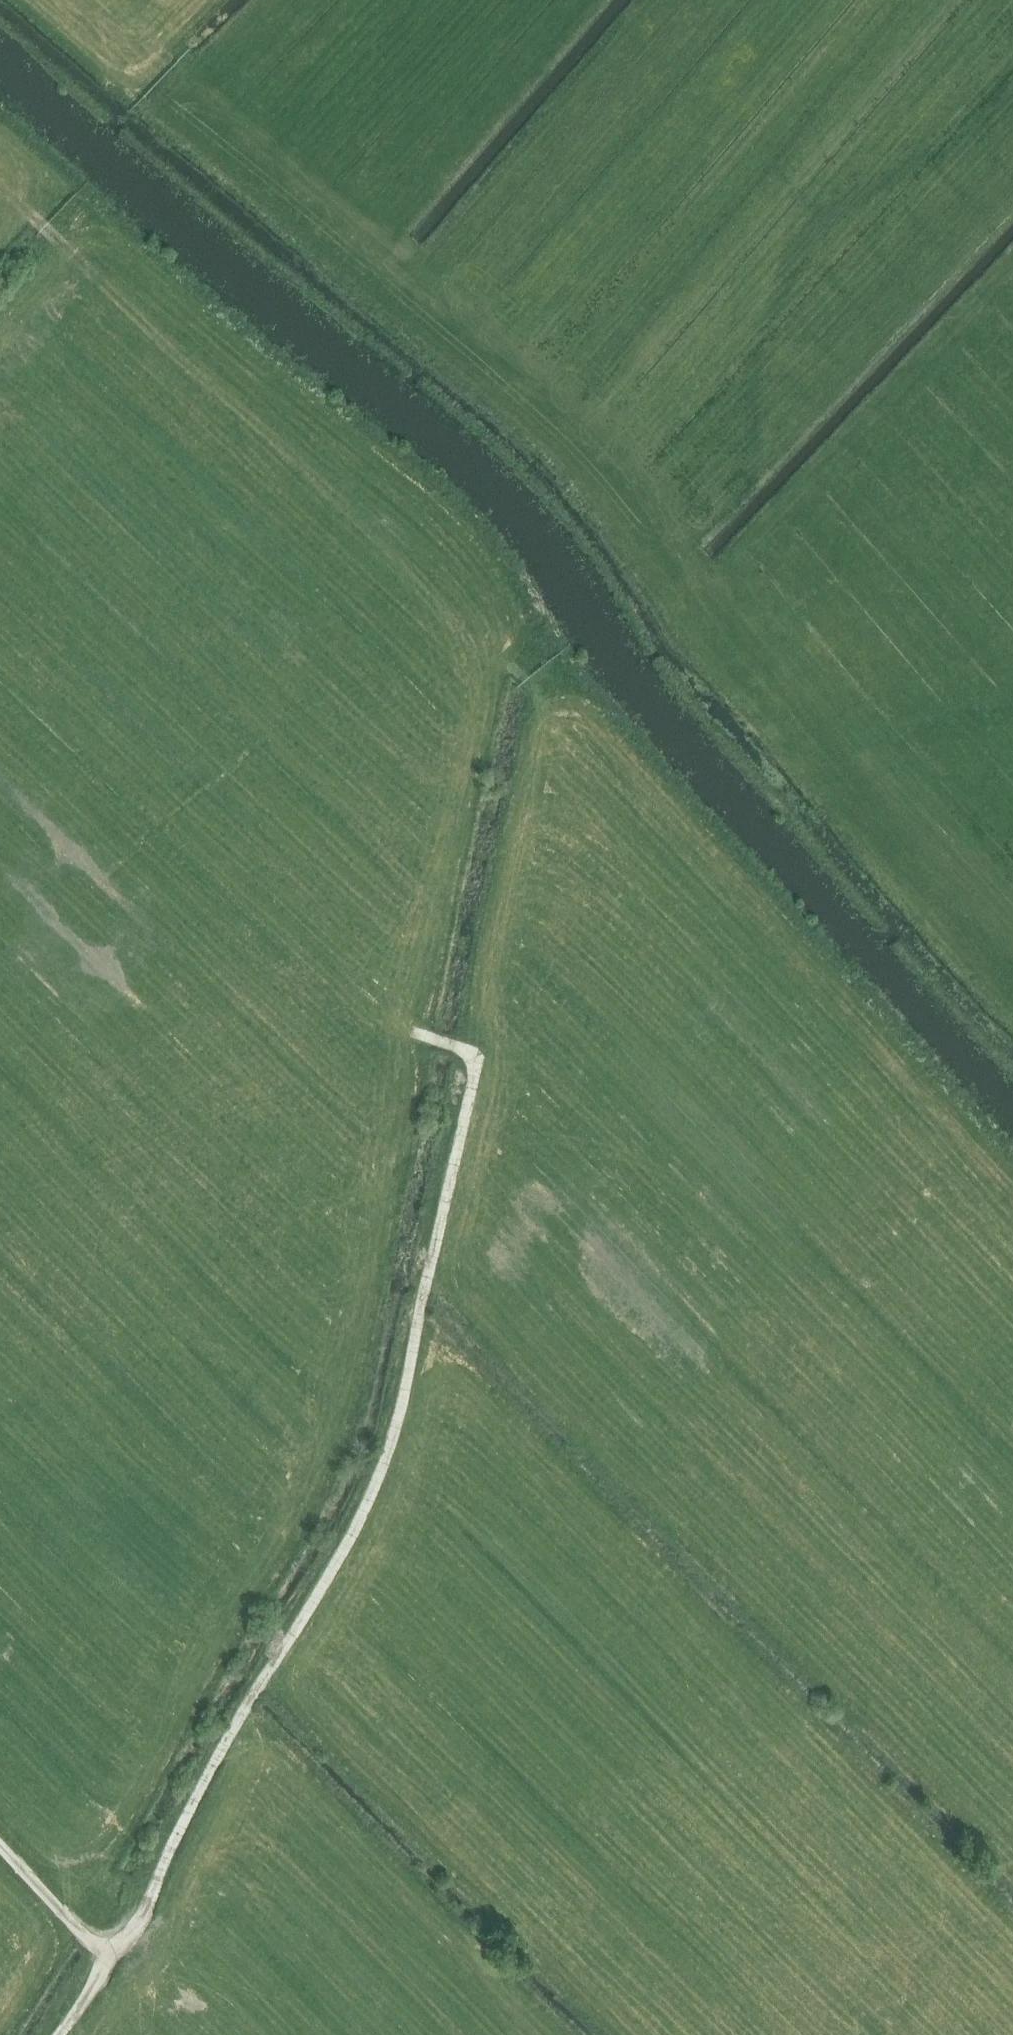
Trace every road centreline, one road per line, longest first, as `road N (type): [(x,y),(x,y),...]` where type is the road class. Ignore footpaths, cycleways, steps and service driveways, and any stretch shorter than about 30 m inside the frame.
road 1 (track): [(60,2034),(127,1939),(246,1707),(351,1540),(394,1434),(477,1065),(468,1052),(416,1033)]
road 2 (track): [(114,1958),(0,1845)]

